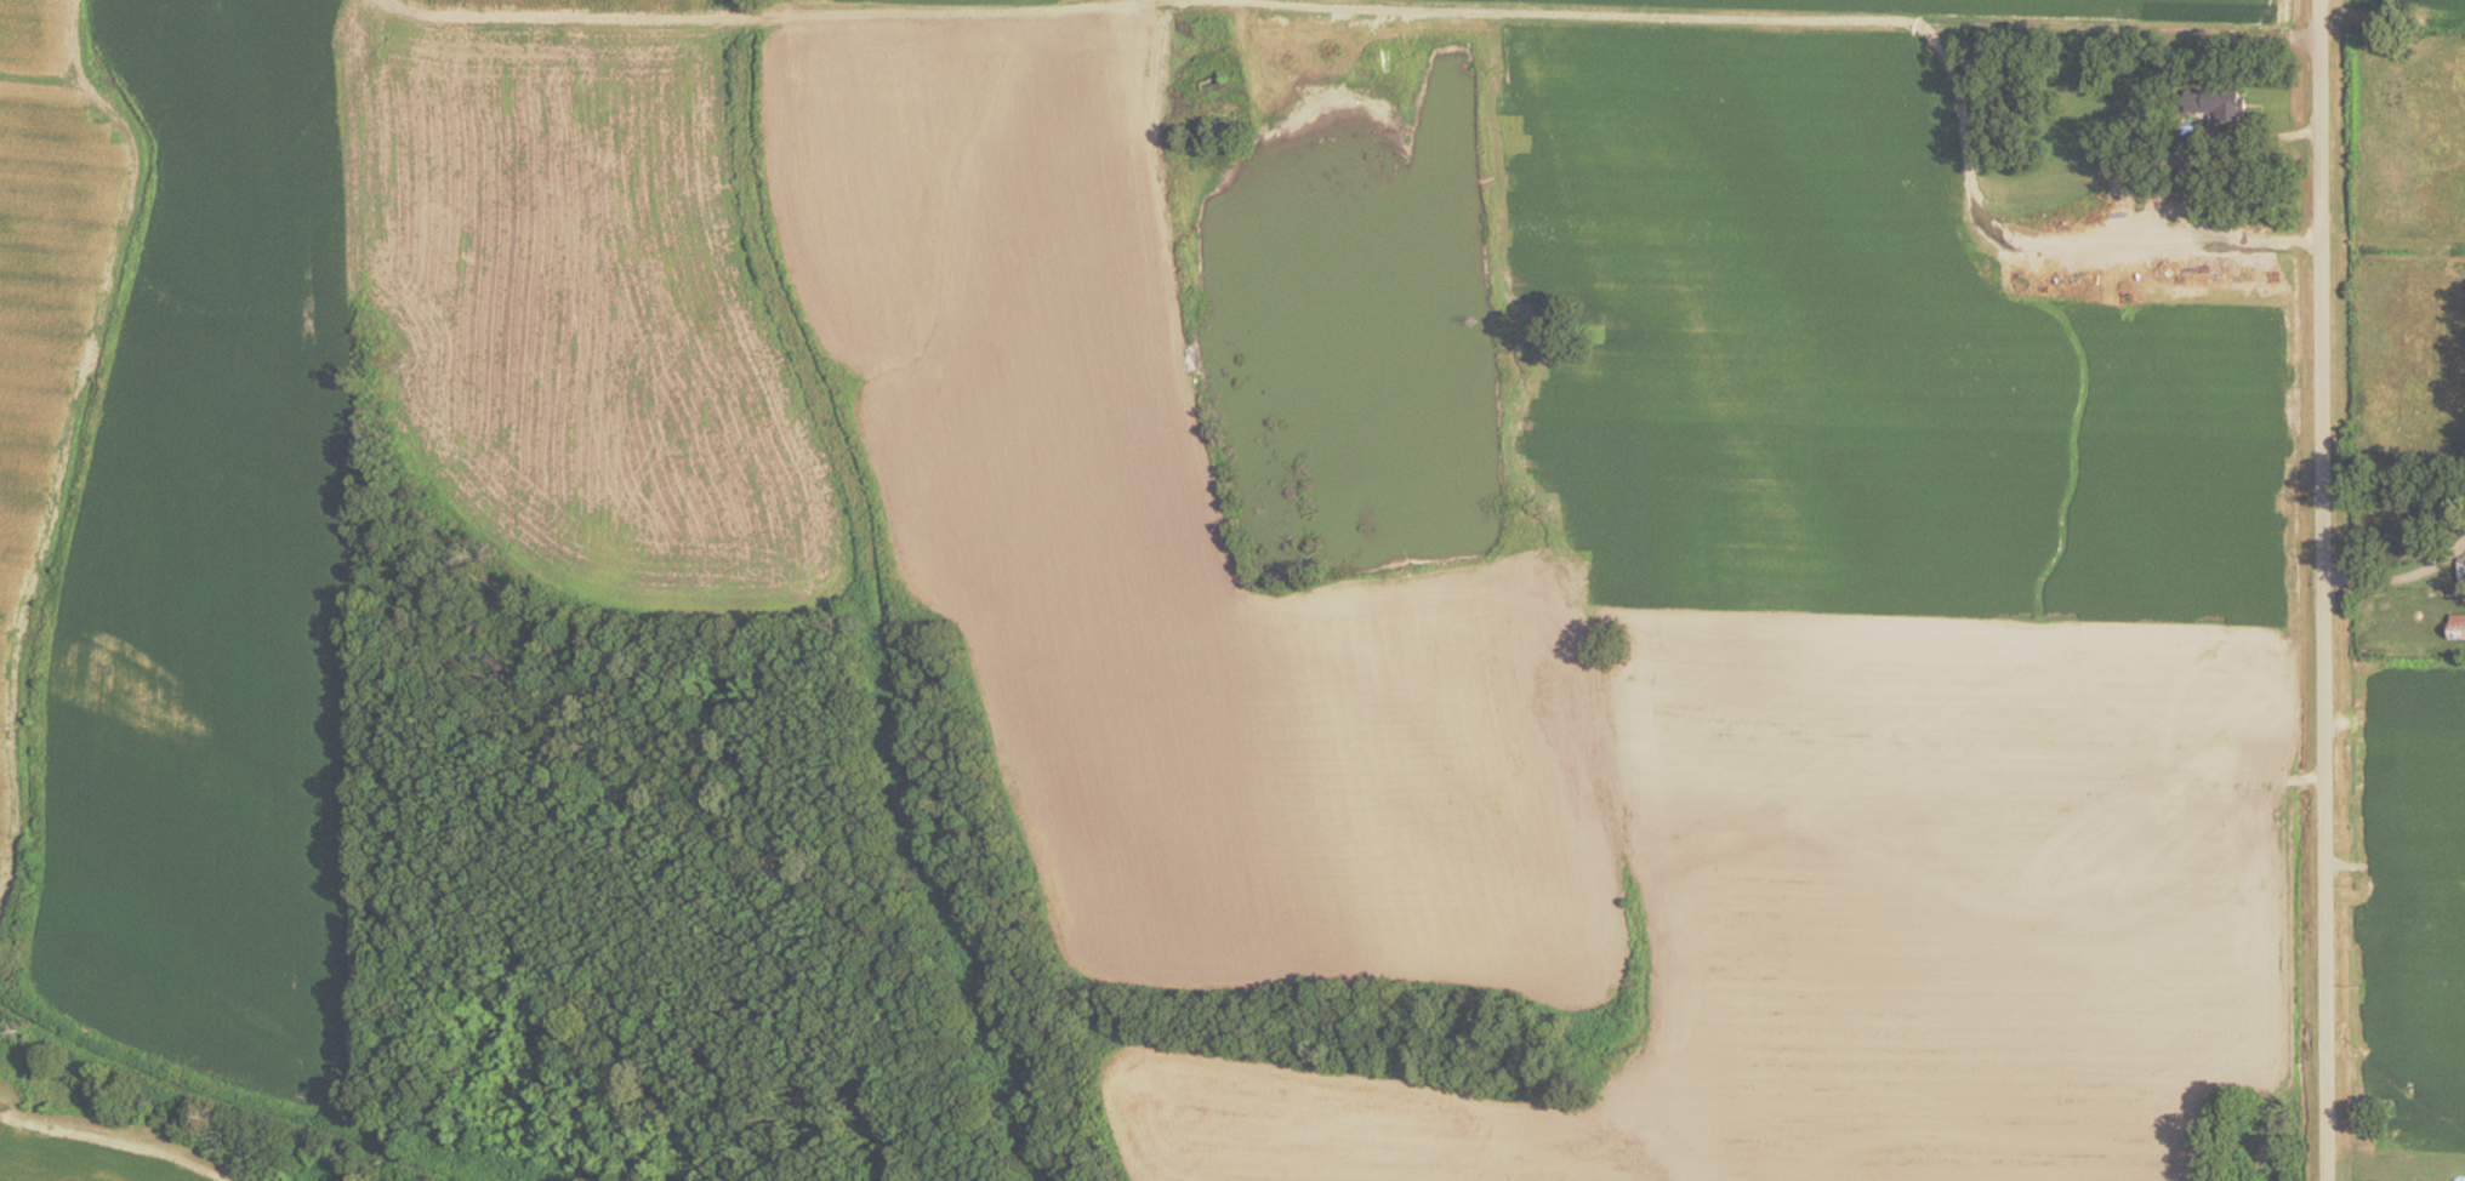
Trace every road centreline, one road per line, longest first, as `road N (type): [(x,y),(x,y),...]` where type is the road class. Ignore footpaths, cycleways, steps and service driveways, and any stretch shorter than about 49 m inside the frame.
road 1 (tertiary): [(2324,1180),(2318,0)]

